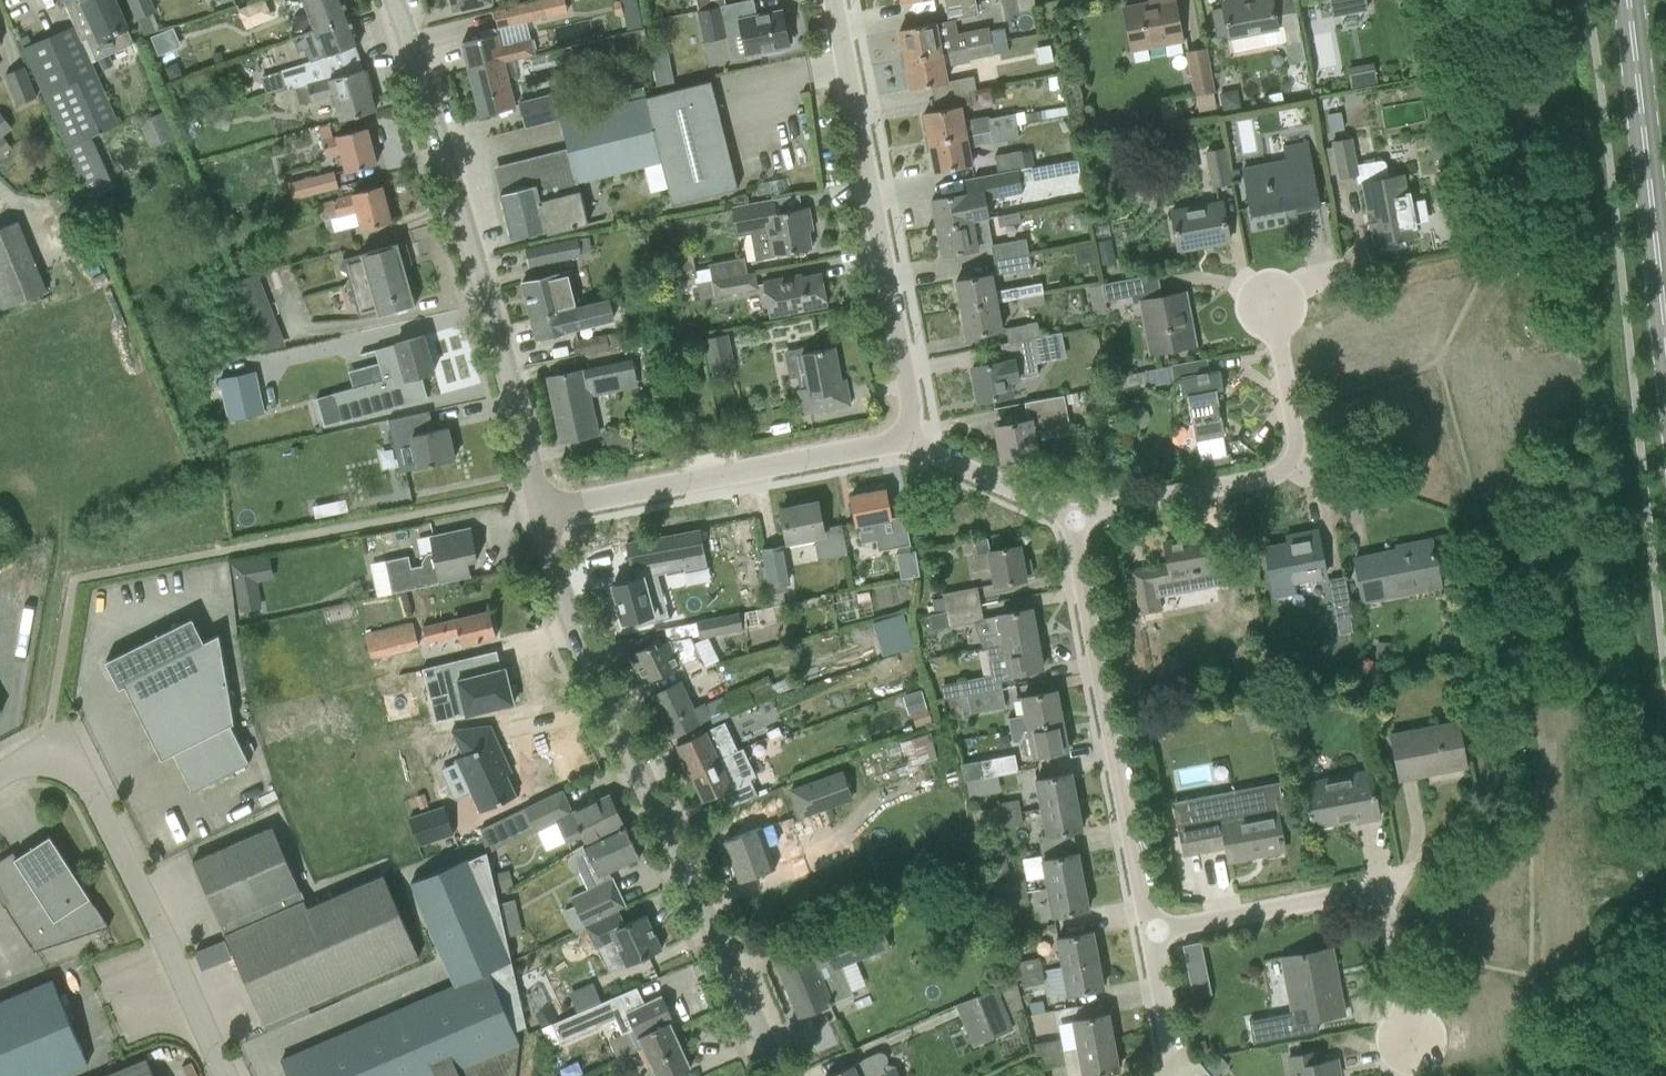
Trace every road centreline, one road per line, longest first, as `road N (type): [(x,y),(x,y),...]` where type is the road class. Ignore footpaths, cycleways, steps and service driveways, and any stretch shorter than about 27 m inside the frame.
road 1 (unclassified): [(776,1075),(560,589),(542,506)]
road 2 (unclassified): [(542,506),(478,260),(391,0)]
road 3 (residential): [(914,440),(913,382),(837,0)]
road 4 (residential): [(0,774),(57,738),(84,778),(221,1075)]
road 5 (residential): [(1151,930),(1066,517)]
road 6 (residential): [(1066,517),(1270,474),(1291,463),(1297,436),(1275,310)]
road 7 (residential): [(1408,1039),(1388,894),(1151,930)]
road 8 (residential): [(542,506),(914,440)]
road 9 (primary): [(1665,336),(1627,0)]
road 10 (residential): [(1066,517),(914,440)]

